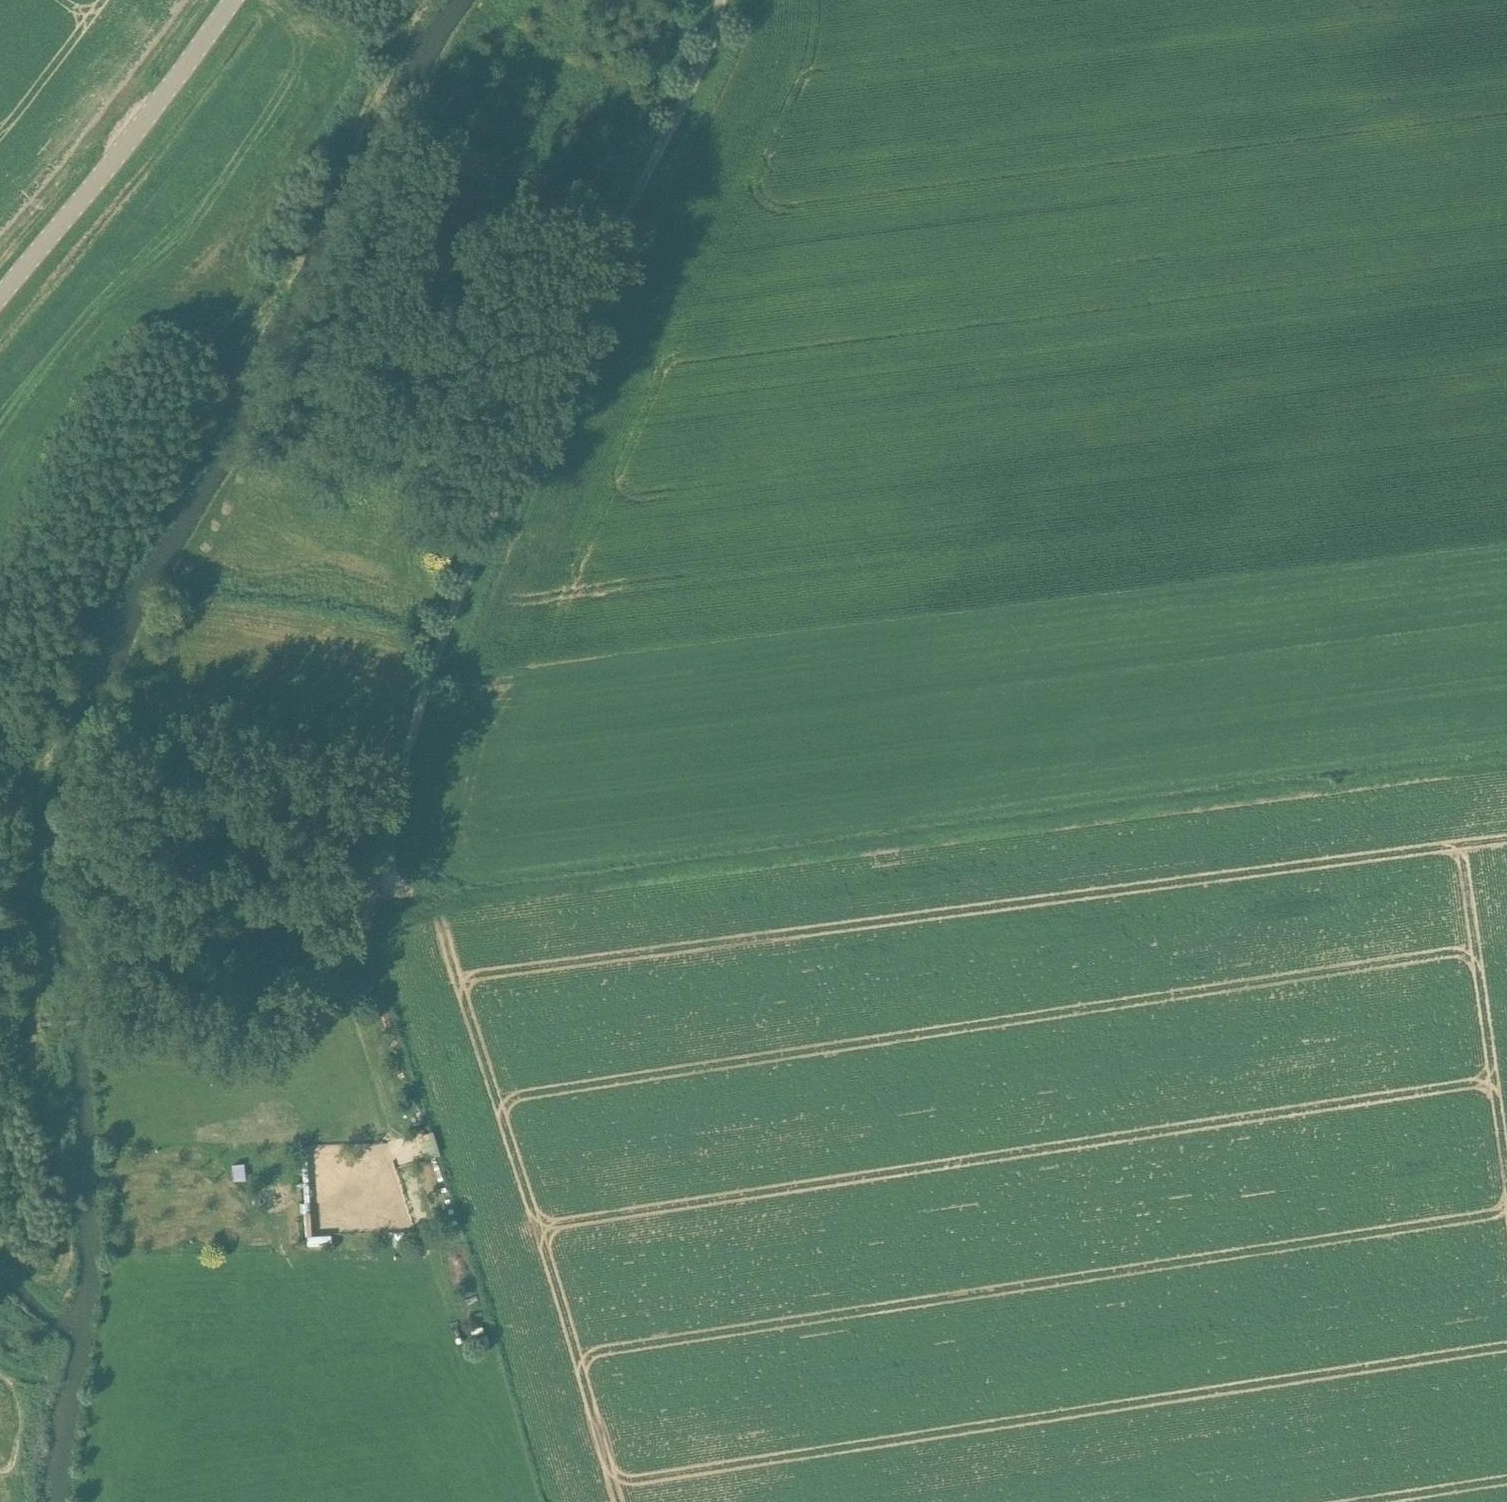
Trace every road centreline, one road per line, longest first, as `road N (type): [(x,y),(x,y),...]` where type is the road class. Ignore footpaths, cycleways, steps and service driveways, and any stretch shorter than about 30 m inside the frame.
road 1 (unclassified): [(393,903),(405,792),(469,601),(707,63),(724,0)]
road 2 (tertiary): [(0,298),(233,0)]

